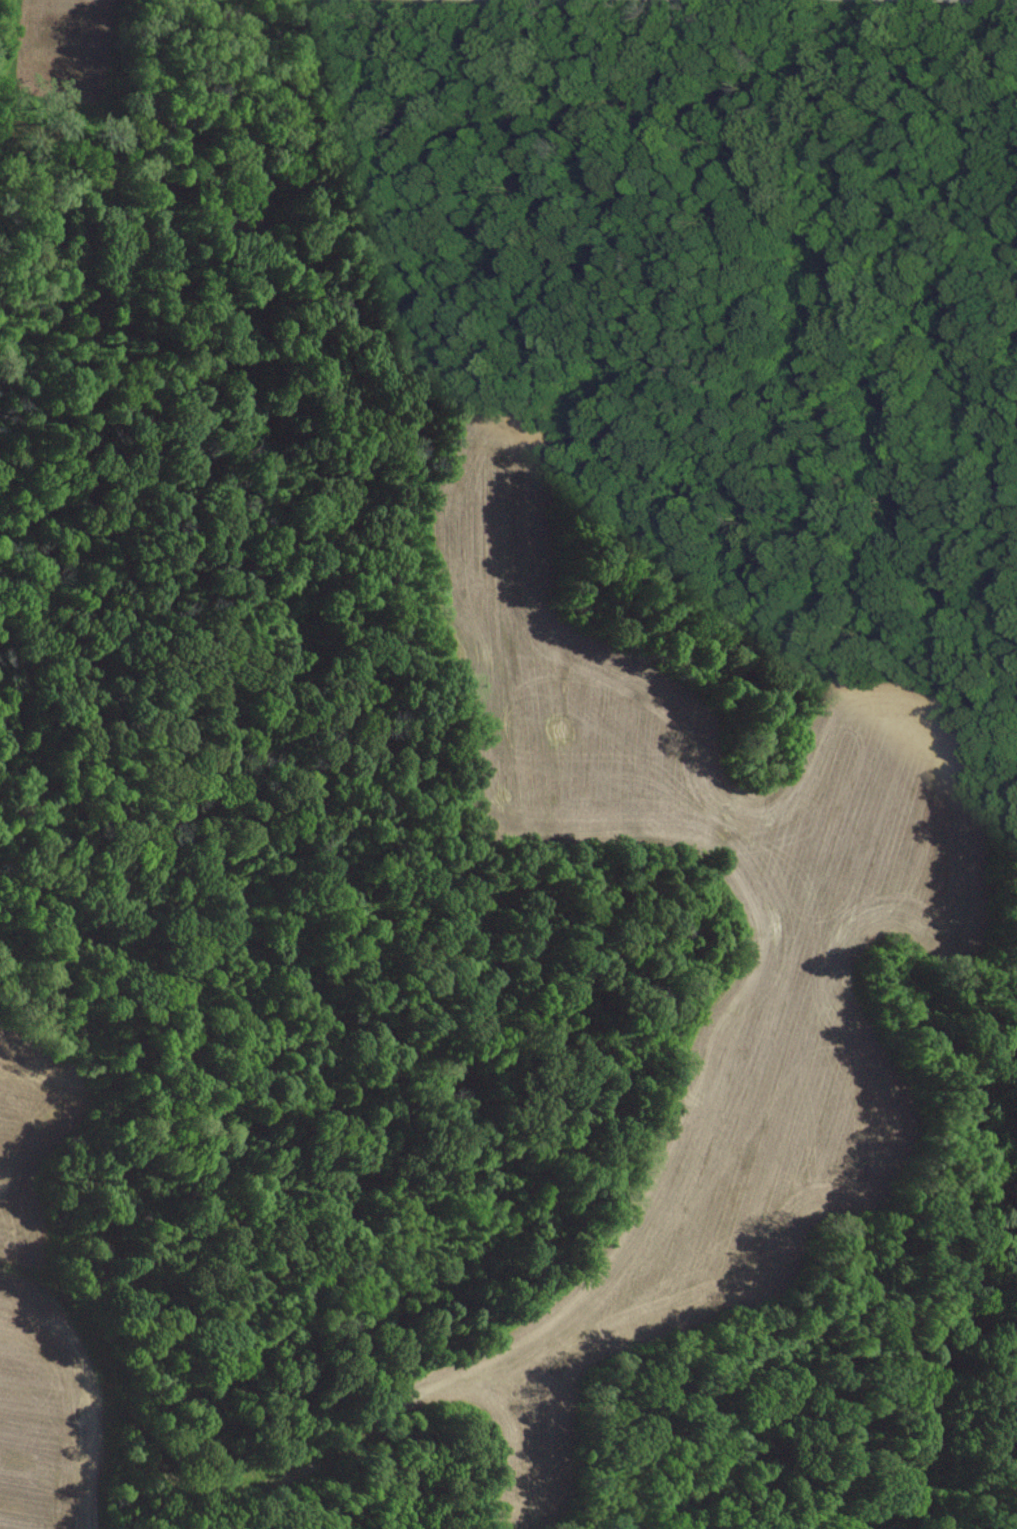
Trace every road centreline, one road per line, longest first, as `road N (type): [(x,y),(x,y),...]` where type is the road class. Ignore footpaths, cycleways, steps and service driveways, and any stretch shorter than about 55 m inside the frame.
road 1 (residential): [(1016,6),(303,0)]

